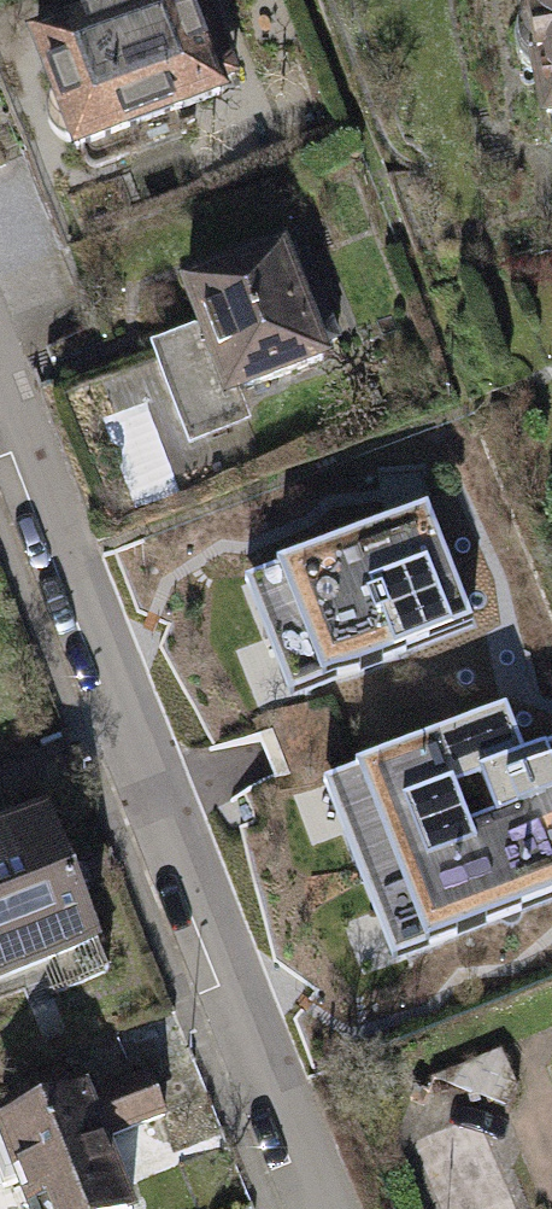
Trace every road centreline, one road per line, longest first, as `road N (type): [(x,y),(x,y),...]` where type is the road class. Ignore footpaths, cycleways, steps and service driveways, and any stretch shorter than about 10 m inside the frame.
road 1 (residential): [(0,403),(322,1208)]

